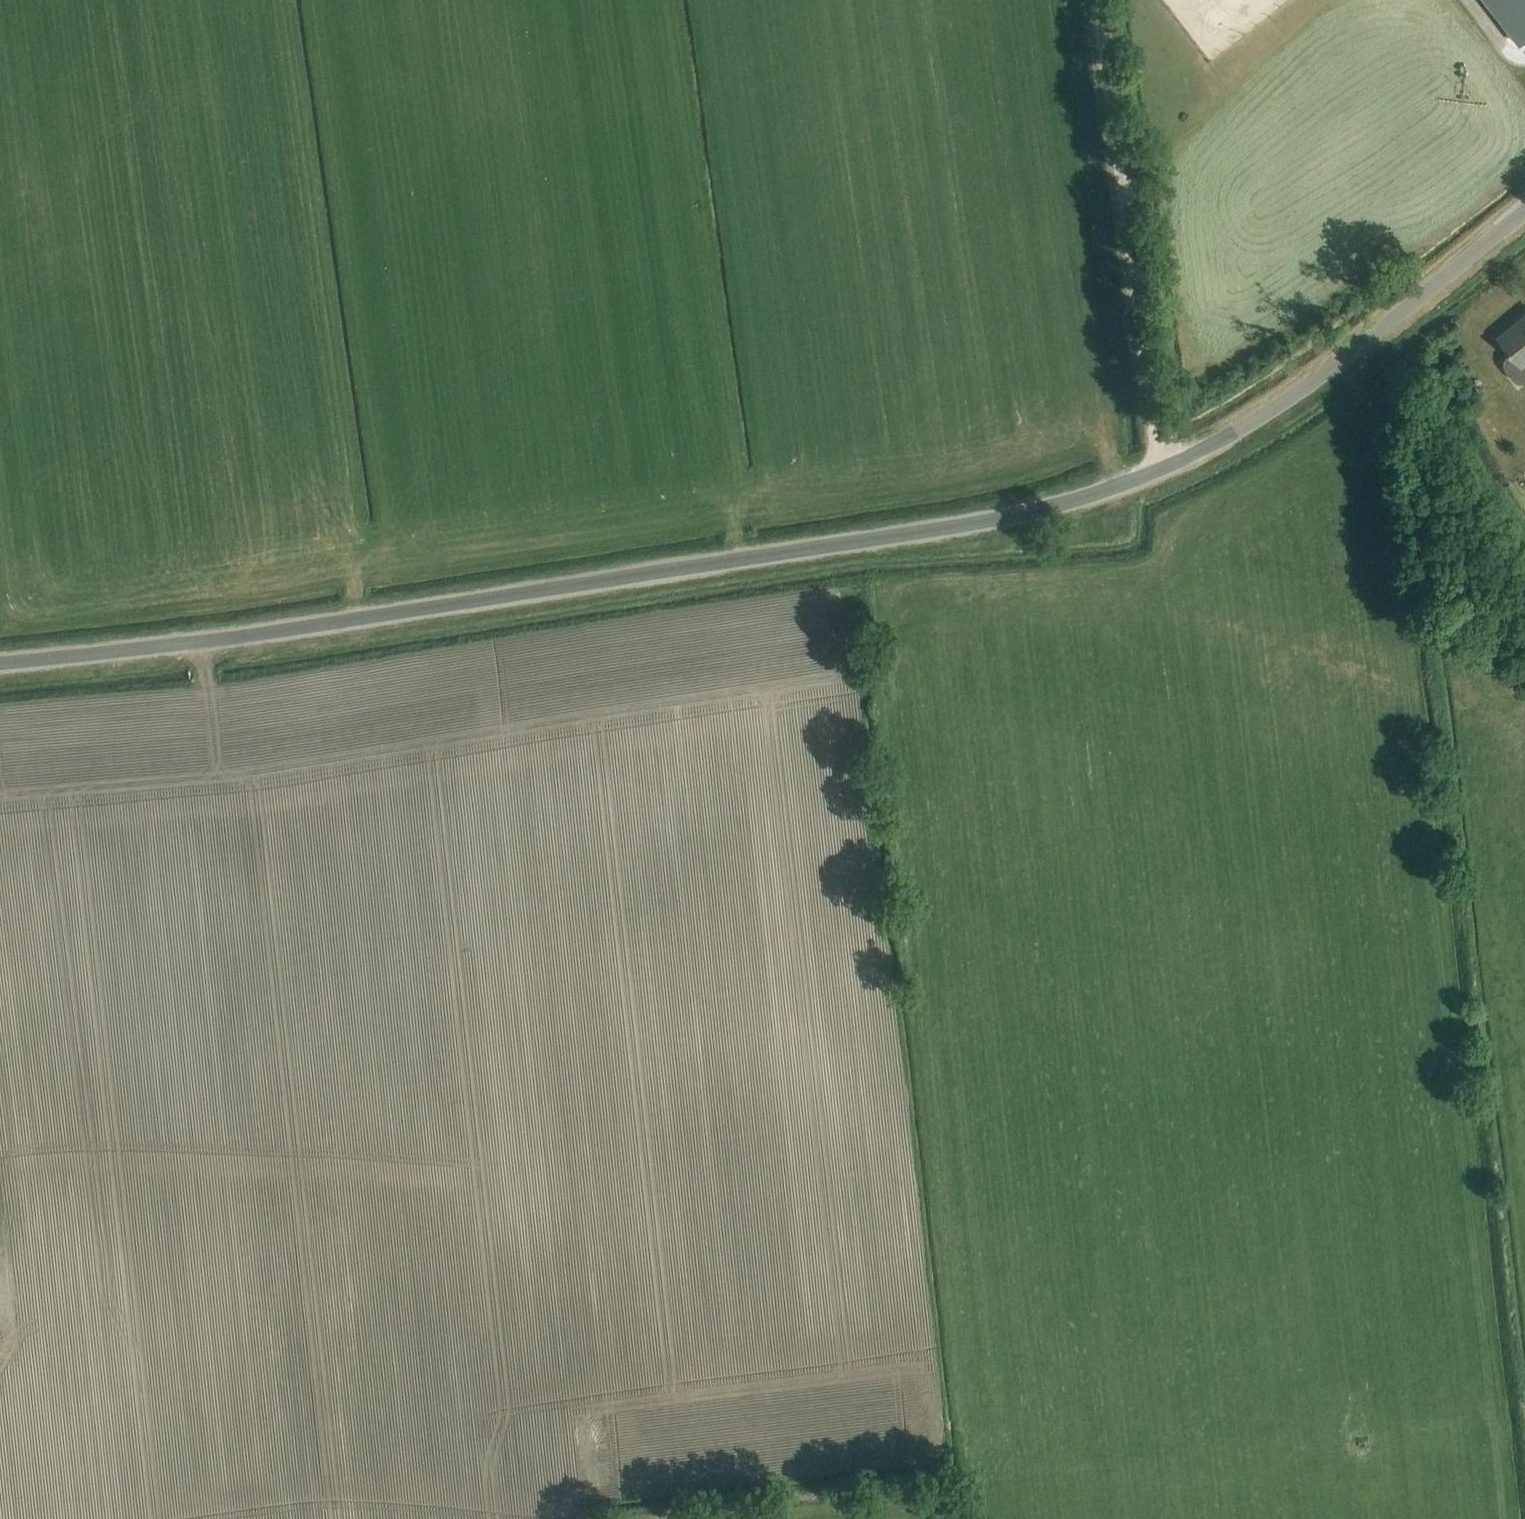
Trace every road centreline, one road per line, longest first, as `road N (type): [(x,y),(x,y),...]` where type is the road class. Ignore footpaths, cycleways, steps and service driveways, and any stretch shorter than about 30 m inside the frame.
road 1 (unclassified): [(0,660),(994,518),(1149,476),(1239,434),(1335,367),(1524,210)]

